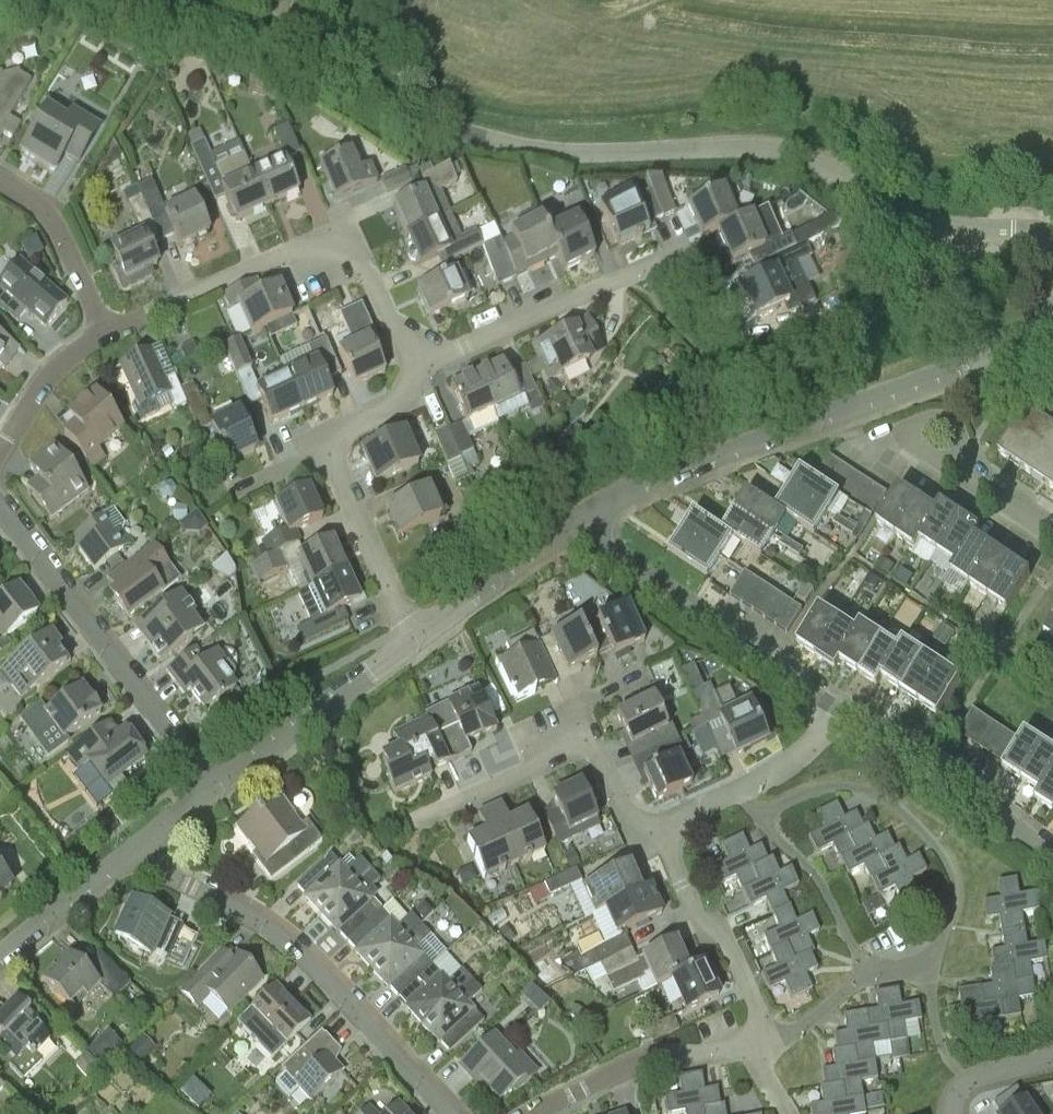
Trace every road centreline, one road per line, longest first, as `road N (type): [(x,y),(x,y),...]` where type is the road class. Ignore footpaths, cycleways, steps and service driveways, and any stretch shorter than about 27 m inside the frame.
road 1 (tertiary): [(1052,241),(916,217),(819,161),(774,147),(565,150),(463,131),(315,53),(174,0)]
road 2 (residential): [(583,520),(686,466),(796,422),(1052,337)]
road 3 (residential): [(451,1113),(297,952),(134,850)]
road 4 (residential): [(420,361),(366,268),(341,241),(319,239),(105,328)]
road 5 (residential): [(869,970),(932,964),(953,901),(937,846),(890,802),(856,788),(823,786),(762,817)]
road 6 (residential): [(0,511),(179,736),(199,796)]
road 7 (residential): [(420,361),(664,256),(721,311)]
road 8 (residential): [(409,638),(330,455),(340,432),(397,400),(420,361)]
road 9 (residential): [(664,837),(644,839),(635,829),(591,748),(410,823)]
road 10 (residential): [(839,711),(583,520)]
road 11 (residential): [(199,796),(409,638)]
road 12 (residential): [(1052,858),(839,711)]
road 13 (residential): [(664,837),(701,925),(724,938),(755,1014),(752,1053)]
road 14 (residential): [(534,1113),(639,1062),(730,1048),(752,1053)]
road 15 (residential): [(409,638),(583,520)]
road 16 (residential): [(869,970),(824,890),(762,817)]
road 17 (residential): [(105,328),(55,223),(0,180)]
road 18 (residential): [(0,957),(134,850)]
road 19 (residential): [(0,449),(37,387),(105,328)]
road 20 (residential): [(1052,532),(979,483),(938,442)]
road 21 (residential): [(752,1053),(784,1039),(869,970)]
road 22 (residential): [(839,711),(779,770),(742,791)]

